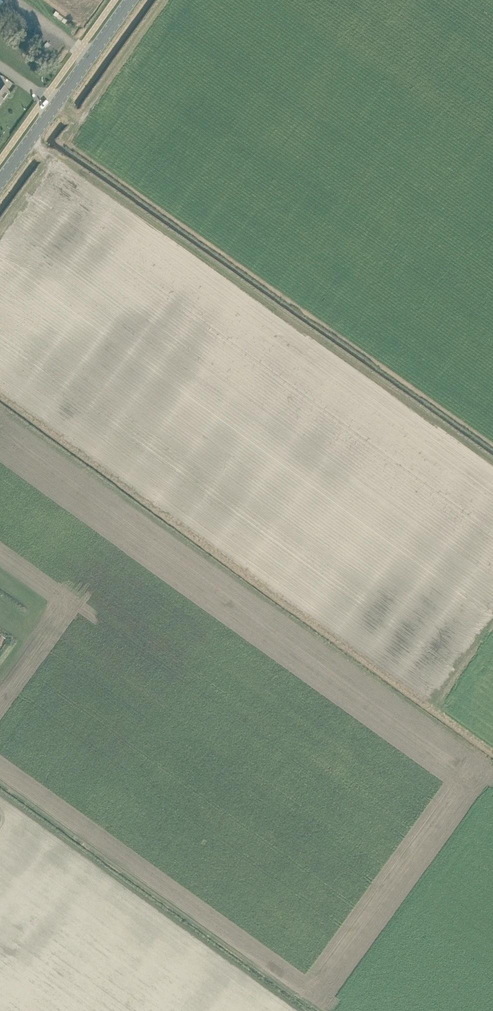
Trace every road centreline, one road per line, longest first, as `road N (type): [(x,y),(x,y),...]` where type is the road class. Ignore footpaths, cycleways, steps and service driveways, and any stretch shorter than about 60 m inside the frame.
road 1 (tertiary): [(0,184),(132,0)]

